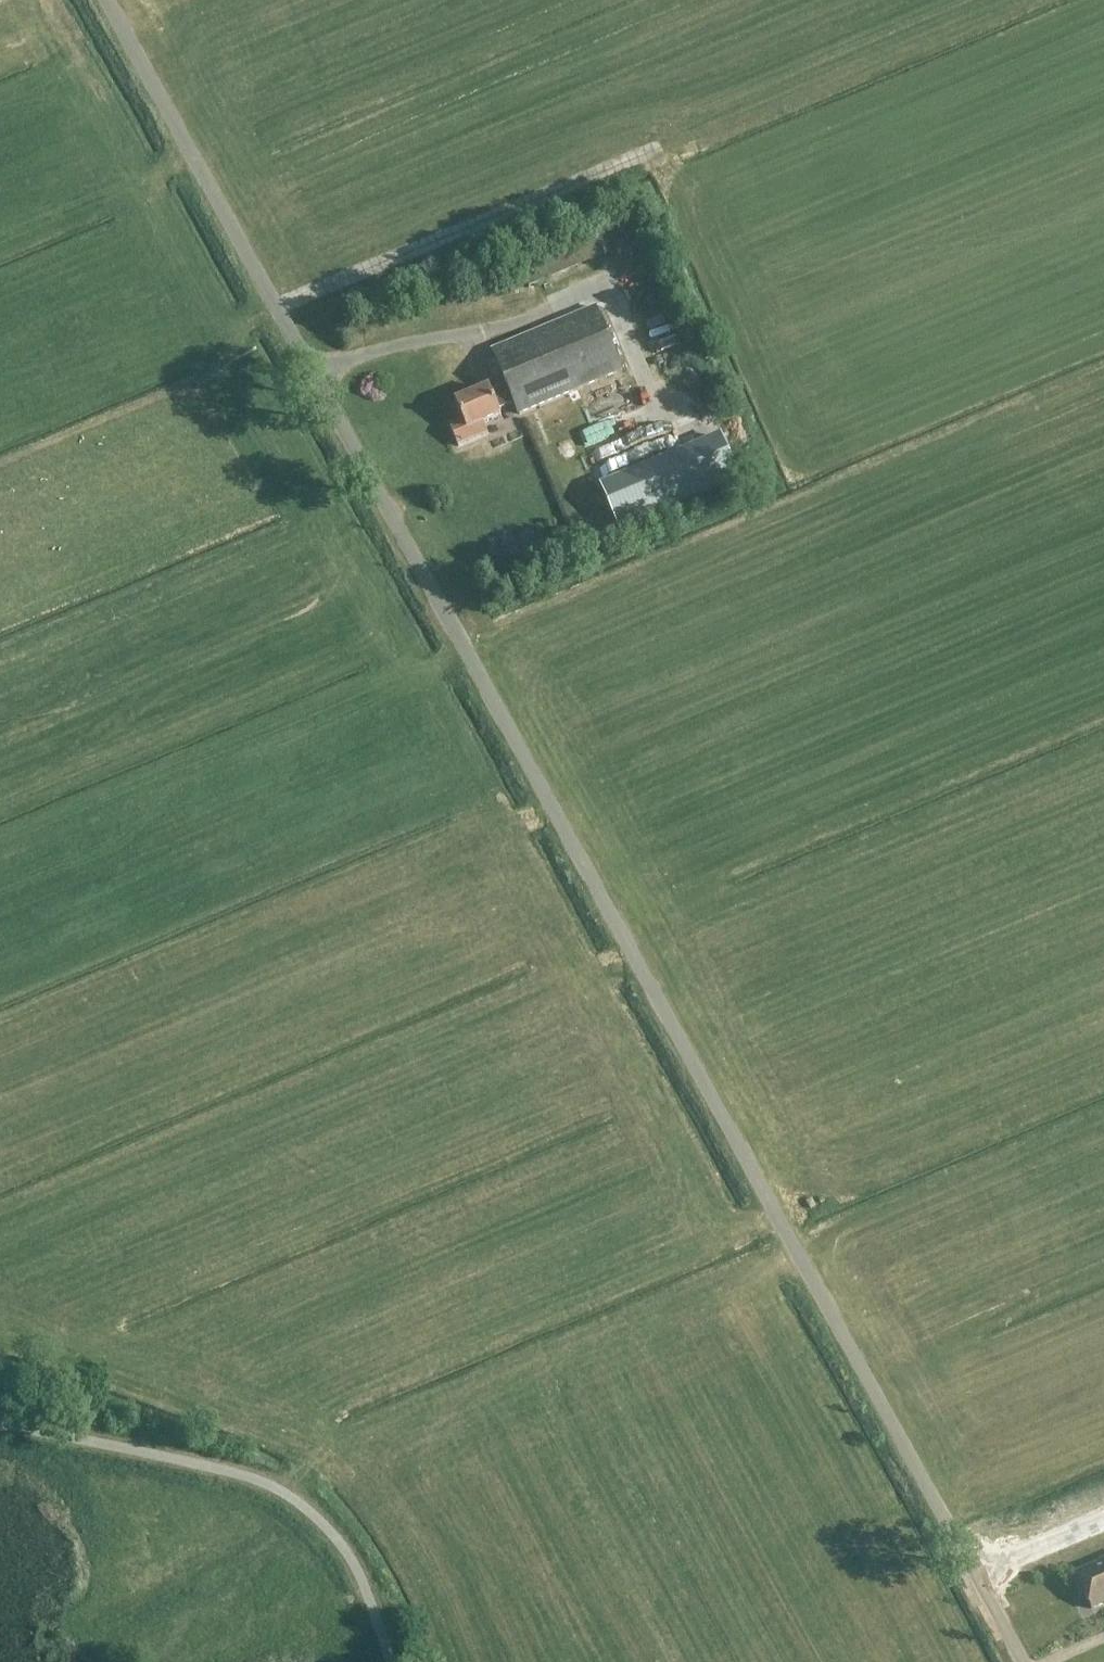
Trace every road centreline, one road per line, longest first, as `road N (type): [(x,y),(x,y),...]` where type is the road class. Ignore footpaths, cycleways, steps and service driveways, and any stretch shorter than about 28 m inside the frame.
road 1 (unclassified): [(1031,1661),(113,0)]

